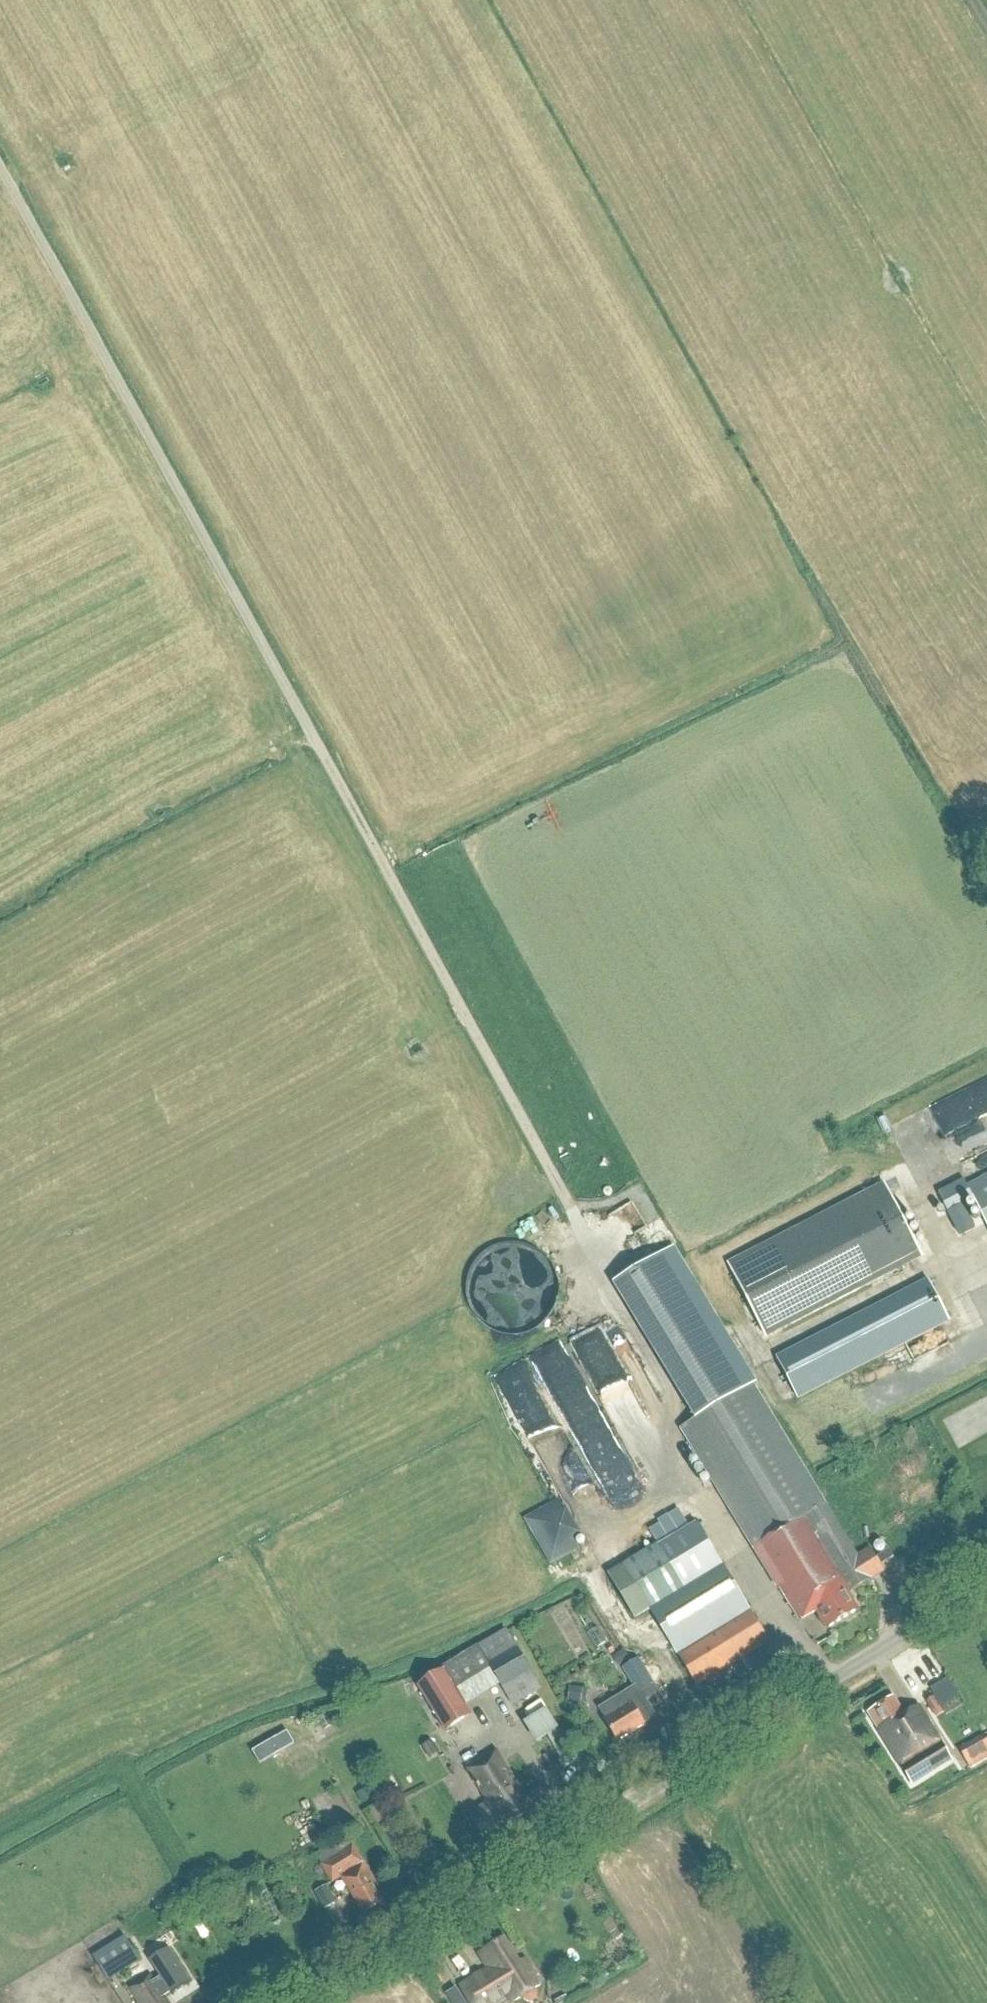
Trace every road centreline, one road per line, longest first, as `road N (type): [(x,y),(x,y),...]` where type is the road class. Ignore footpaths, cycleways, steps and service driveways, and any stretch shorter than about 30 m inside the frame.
road 1 (unclassified): [(304,2002),(986,1584)]

